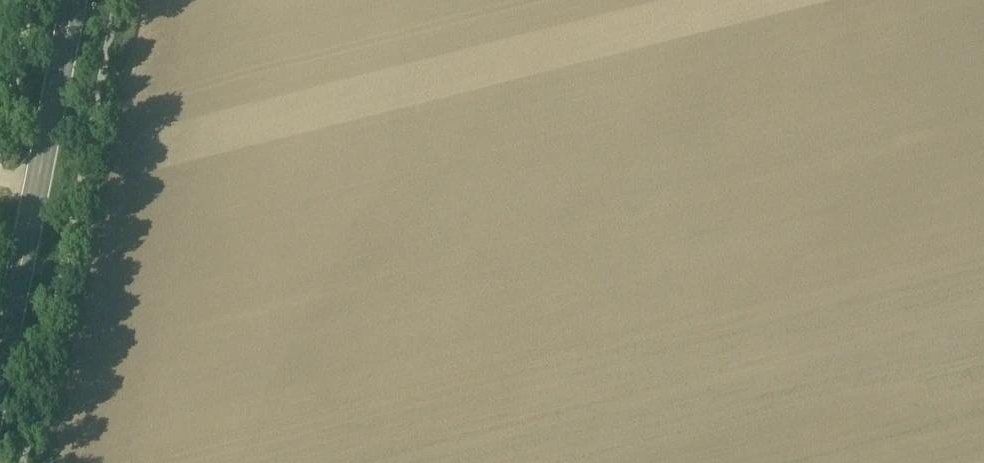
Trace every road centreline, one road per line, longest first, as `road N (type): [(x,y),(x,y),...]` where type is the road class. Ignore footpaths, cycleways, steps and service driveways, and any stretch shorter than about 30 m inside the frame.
road 1 (primary): [(0,365),(74,0)]

